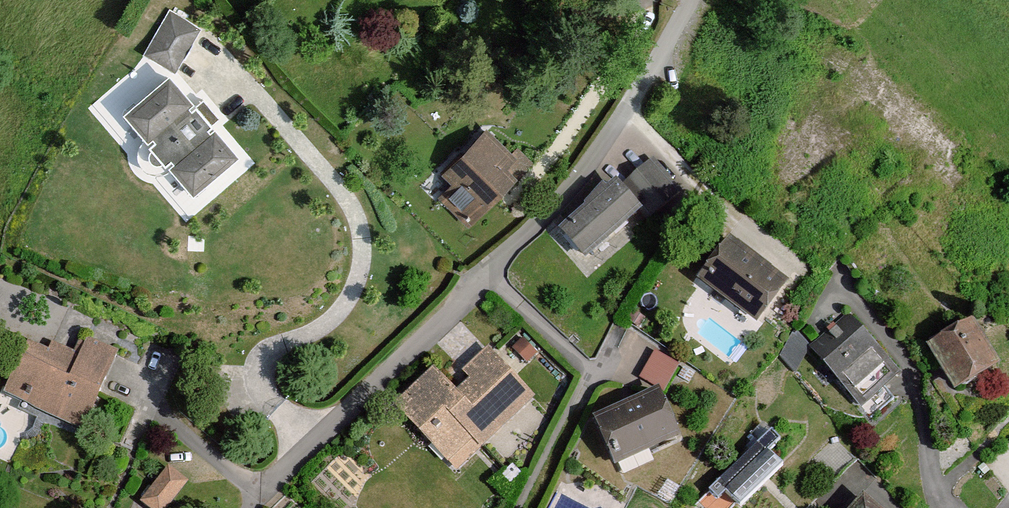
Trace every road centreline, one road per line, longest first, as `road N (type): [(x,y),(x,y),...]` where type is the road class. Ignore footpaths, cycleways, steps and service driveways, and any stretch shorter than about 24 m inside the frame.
road 1 (residential): [(690,0),(631,127),(498,275),(270,486)]

